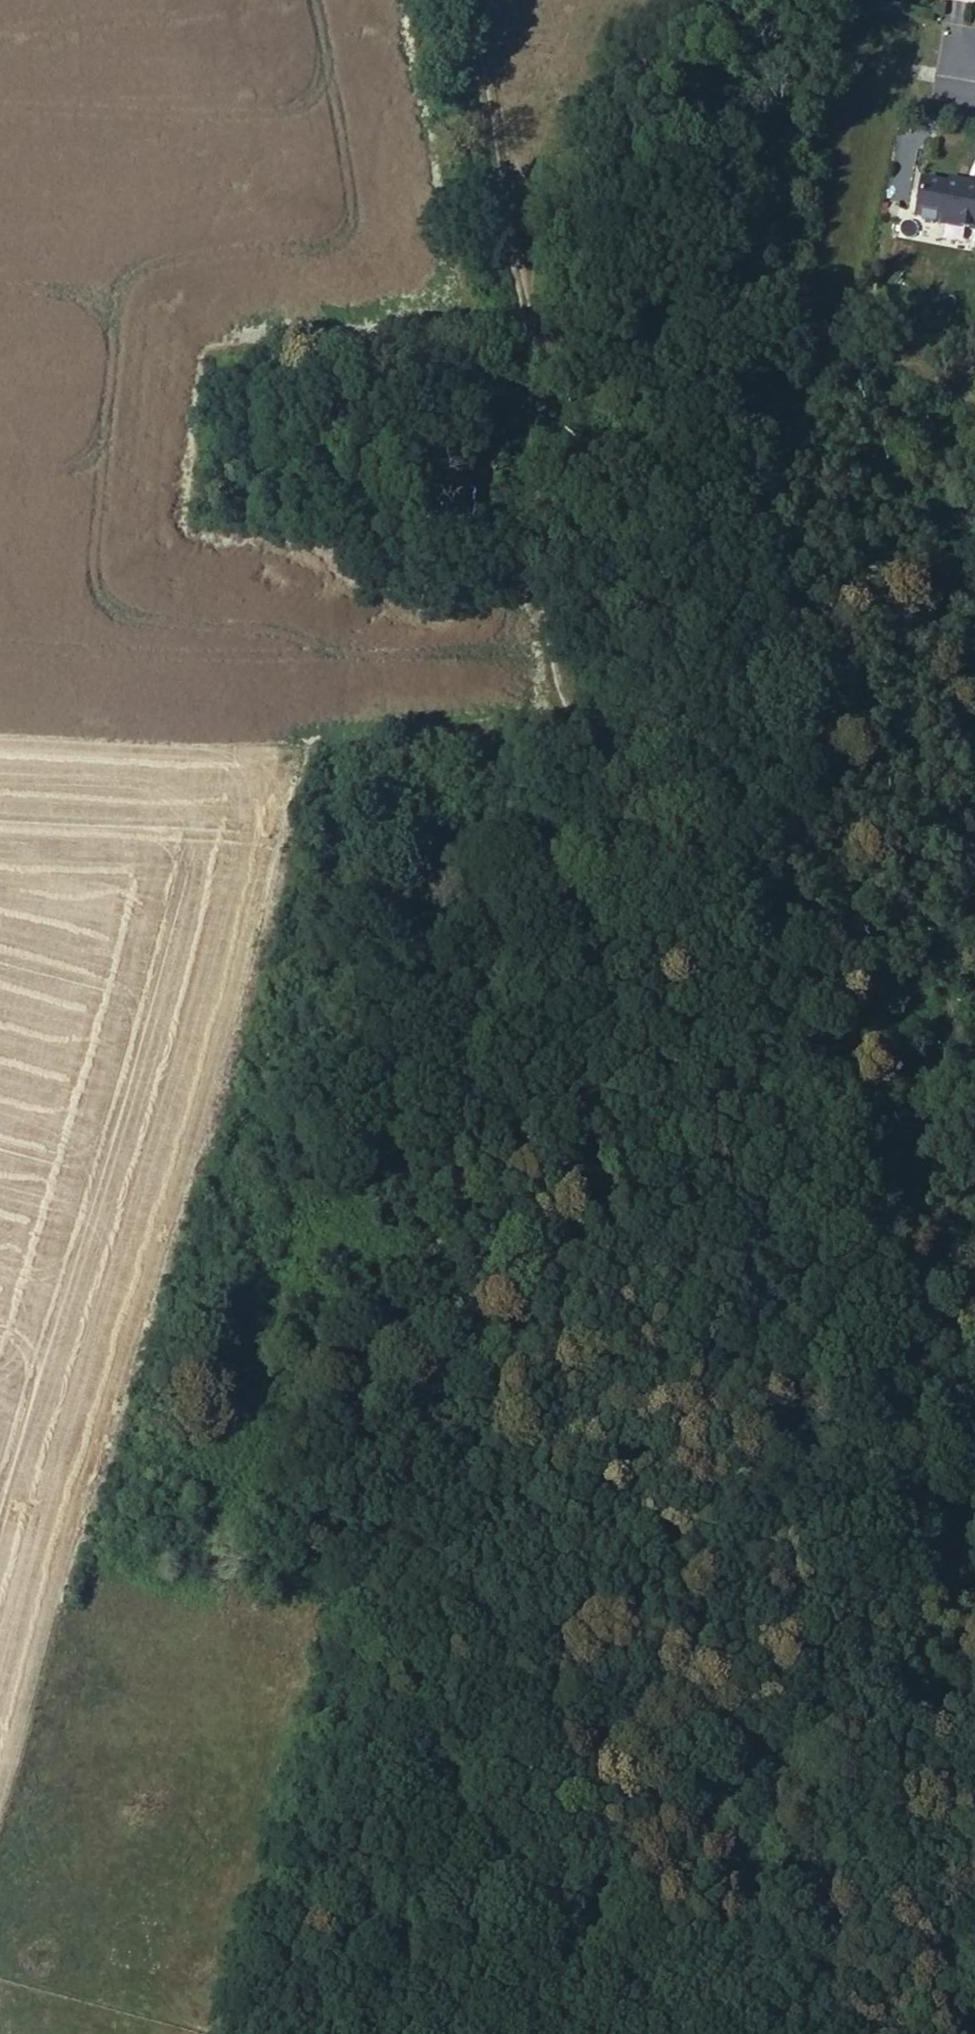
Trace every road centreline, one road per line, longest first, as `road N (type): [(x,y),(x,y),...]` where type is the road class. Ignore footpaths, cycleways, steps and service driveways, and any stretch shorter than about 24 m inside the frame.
road 1 (track): [(974,484),(648,489),(590,479),(550,451),(521,384)]
road 2 (unclassified): [(974,1881),(946,2033)]

